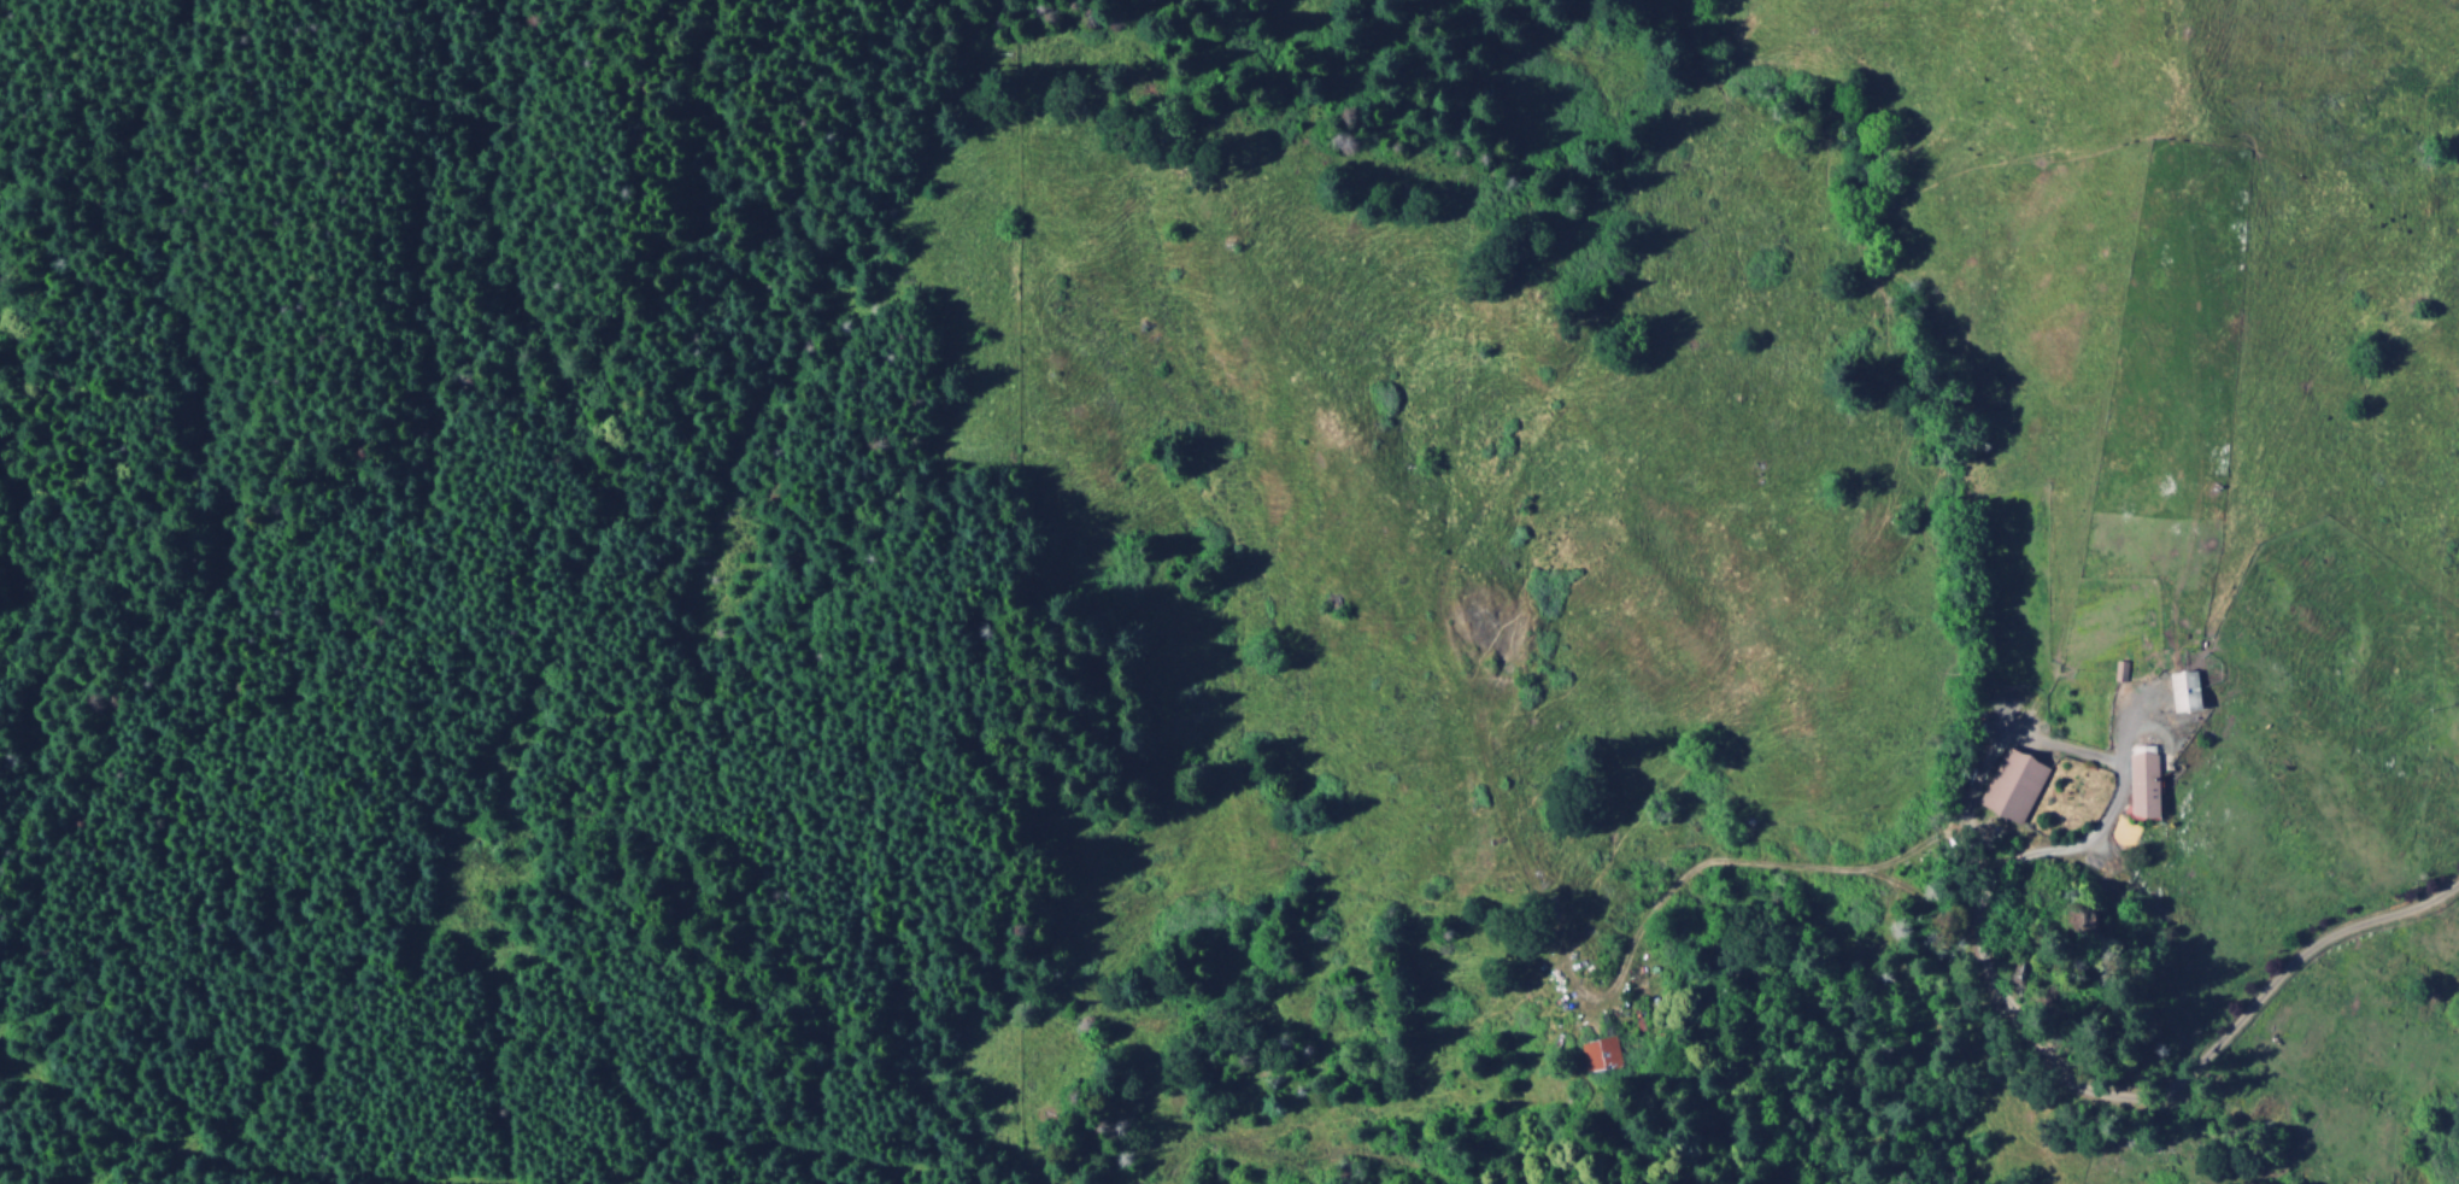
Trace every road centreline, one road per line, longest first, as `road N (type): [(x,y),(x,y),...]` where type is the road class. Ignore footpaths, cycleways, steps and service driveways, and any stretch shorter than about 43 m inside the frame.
road 1 (residential): [(198,1183),(0,721)]

